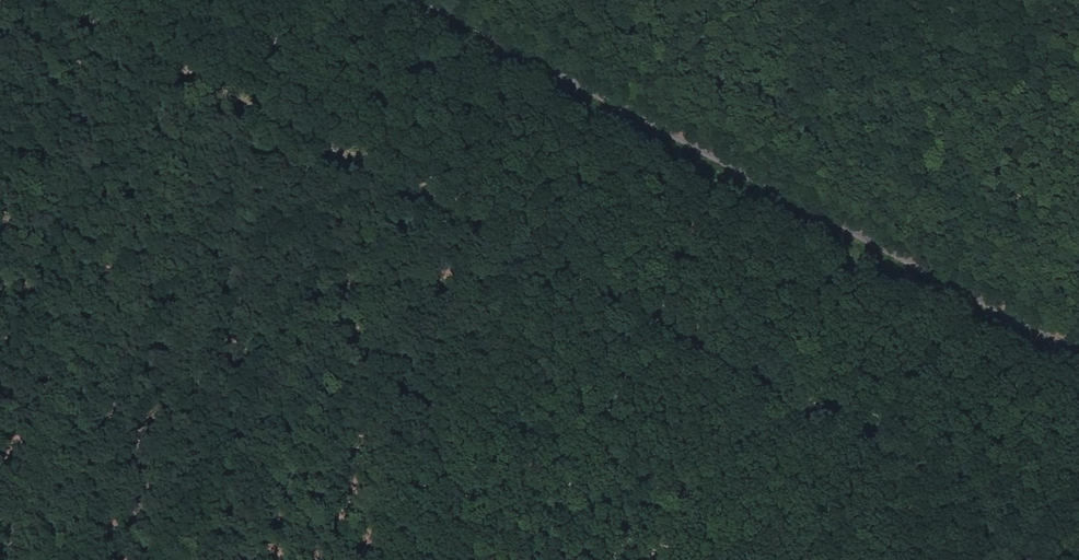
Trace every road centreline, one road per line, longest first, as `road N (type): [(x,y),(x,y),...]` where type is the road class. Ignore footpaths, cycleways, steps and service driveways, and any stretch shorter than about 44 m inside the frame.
road 1 (track): [(1078,533),(67,0)]
road 2 (track): [(413,0),(1078,365)]

